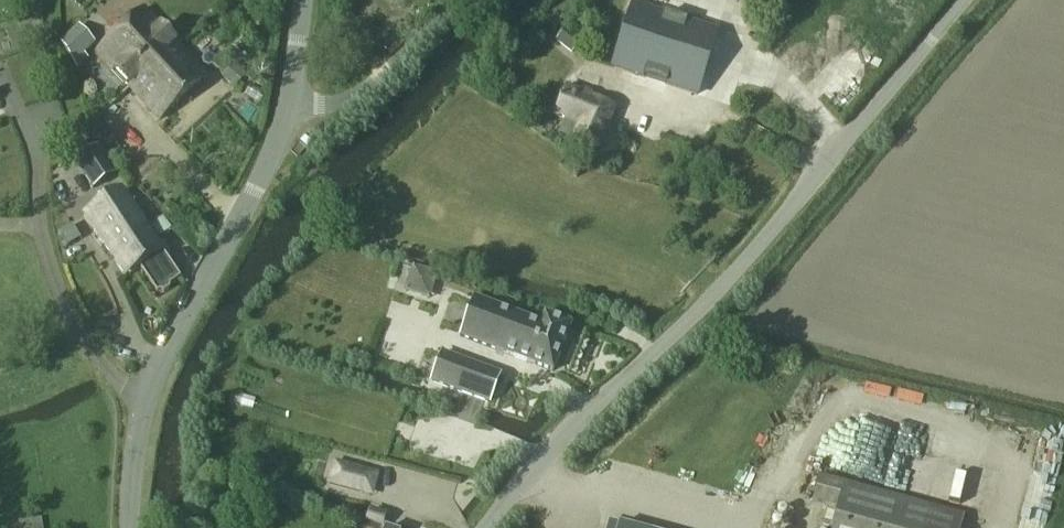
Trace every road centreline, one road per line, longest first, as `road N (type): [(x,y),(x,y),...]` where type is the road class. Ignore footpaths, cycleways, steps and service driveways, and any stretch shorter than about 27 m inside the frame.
road 1 (unclassified): [(965,0),(726,283),(548,452),(486,527)]
road 2 (unclassified): [(133,527),(132,452),(177,325),(259,188),(287,108),(303,0)]

